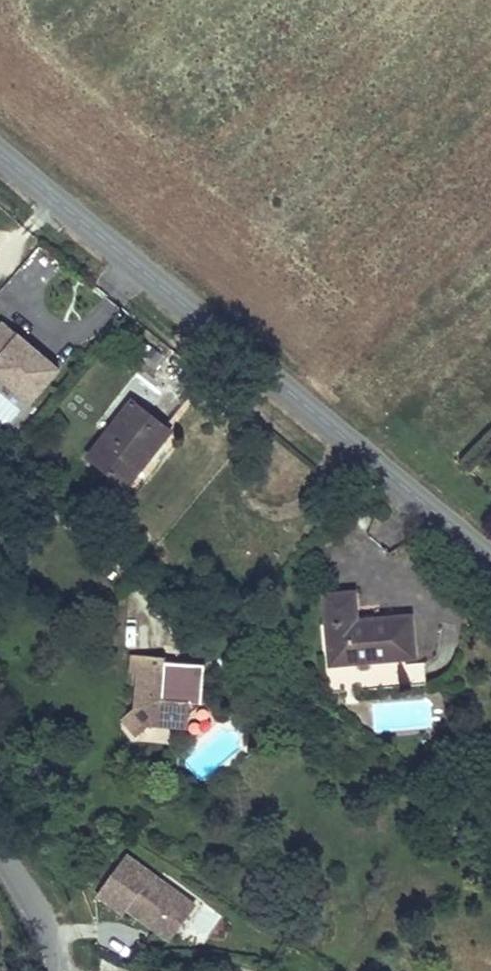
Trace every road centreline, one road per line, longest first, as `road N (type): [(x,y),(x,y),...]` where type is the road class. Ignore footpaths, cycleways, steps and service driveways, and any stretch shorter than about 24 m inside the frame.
road 1 (tertiary): [(490,559),(0,159)]
road 2 (residential): [(0,858),(54,938),(61,970)]

